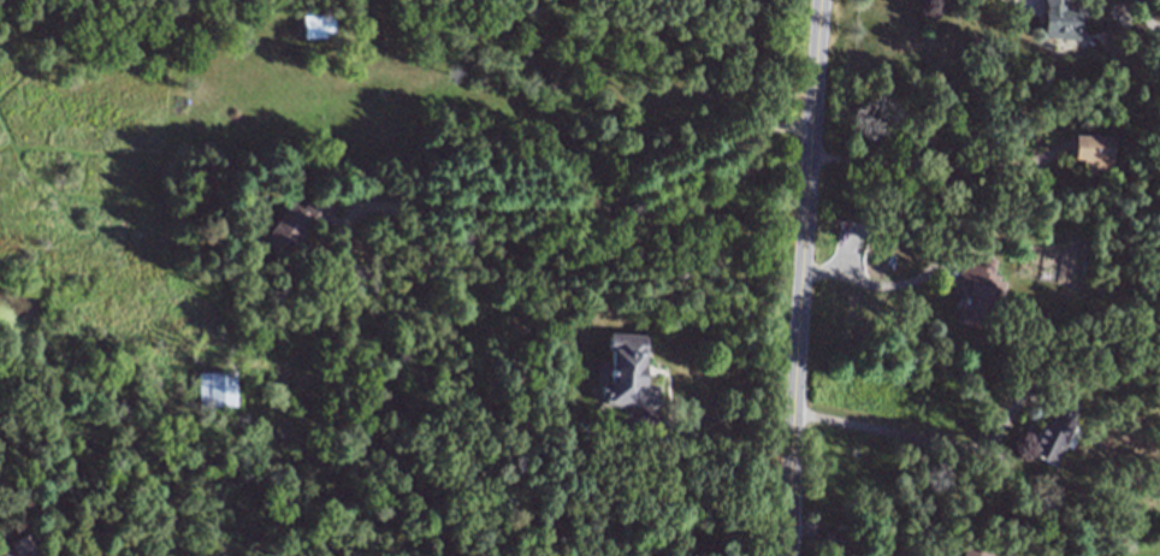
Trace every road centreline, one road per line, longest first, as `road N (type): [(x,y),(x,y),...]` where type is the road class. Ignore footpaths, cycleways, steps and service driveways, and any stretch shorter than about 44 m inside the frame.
road 1 (tertiary): [(822,0),(788,555)]

